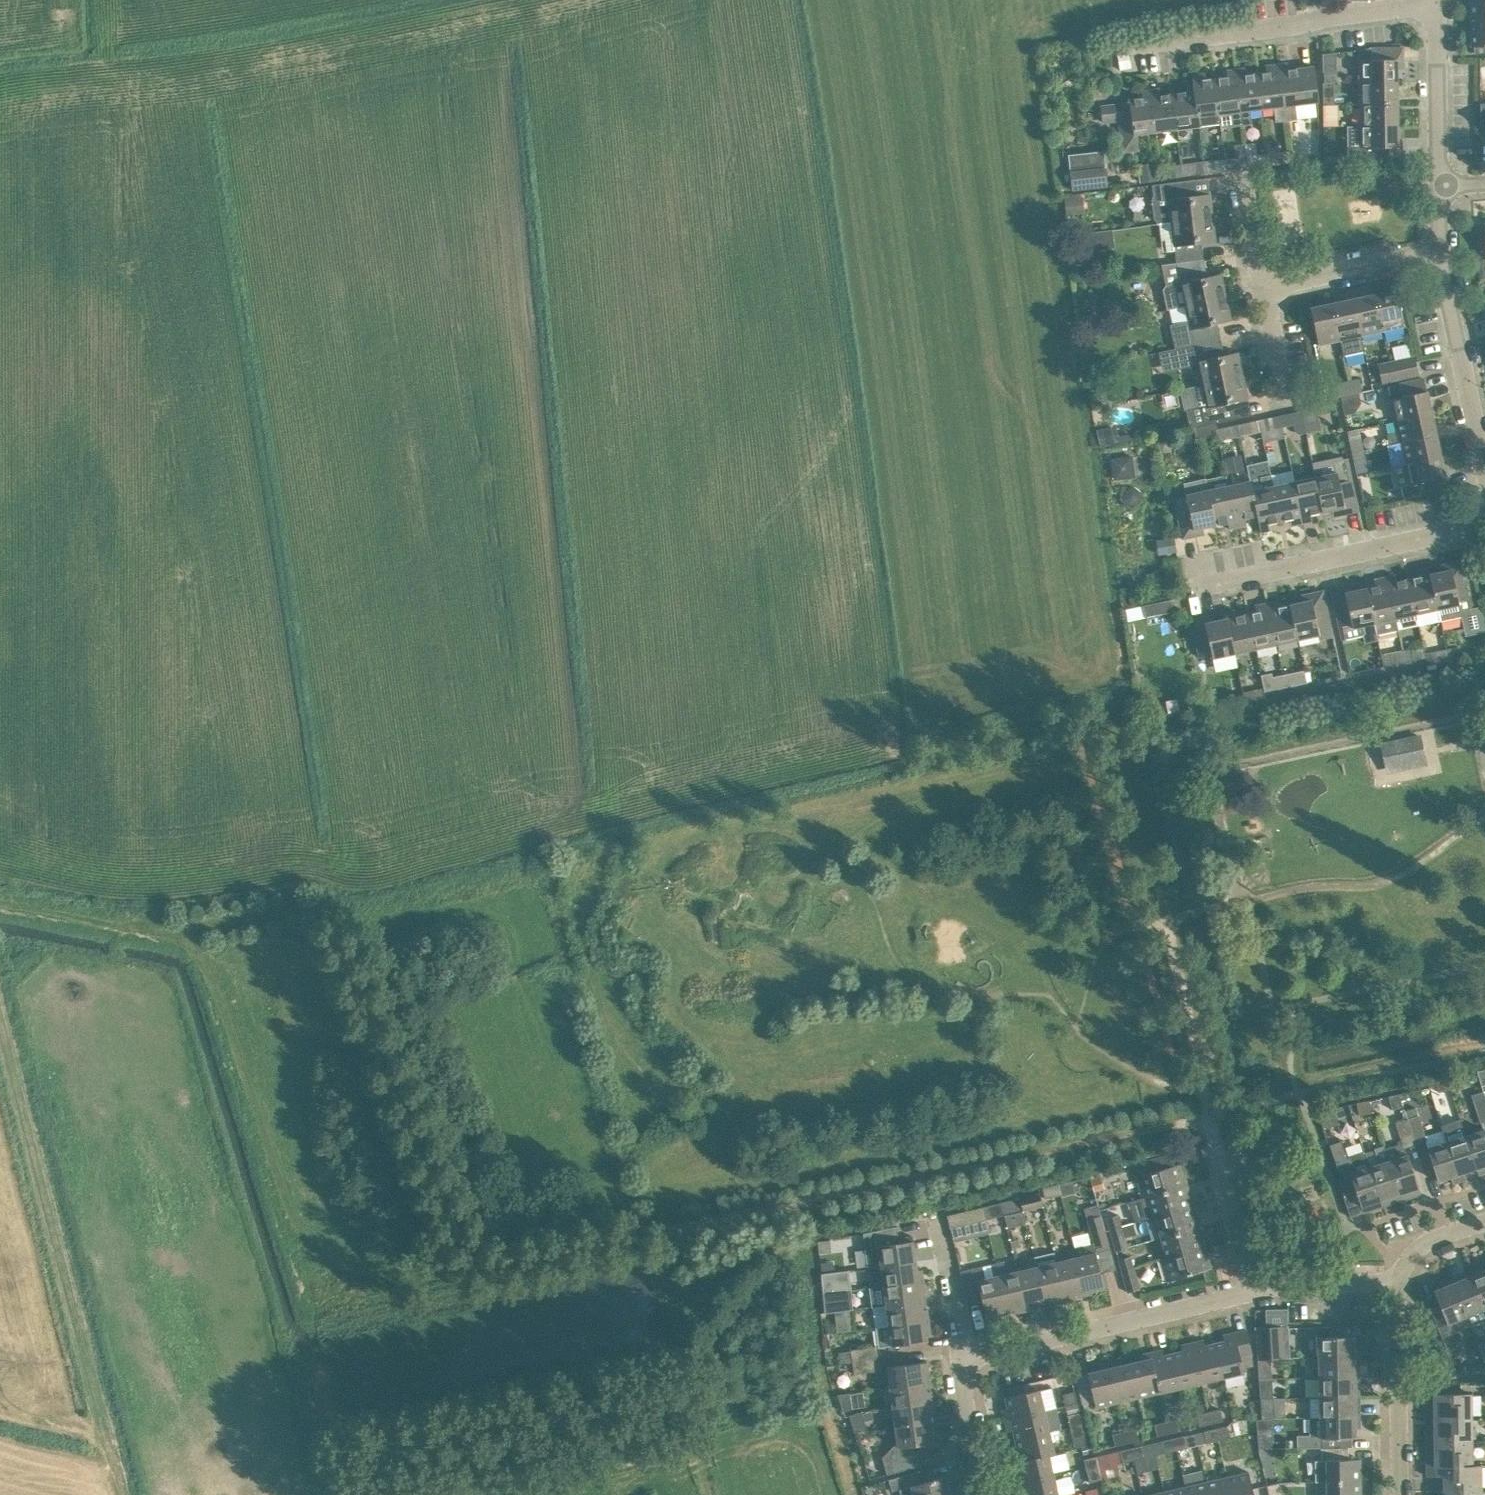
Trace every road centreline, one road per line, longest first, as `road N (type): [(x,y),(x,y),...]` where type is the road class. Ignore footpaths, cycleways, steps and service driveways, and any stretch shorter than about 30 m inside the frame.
road 1 (track): [(812,1198),(1204,1116)]
road 2 (residential): [(1126,53),(1434,6)]
road 3 (residential): [(1195,589),(1484,514)]
road 4 (residential): [(963,1358),(1253,1290)]
road 5 (residential): [(1484,476),(1438,247)]
road 6 (residential): [(1399,1494),(1396,1284)]
road 7 (residential): [(1438,247),(1251,283)]
road 8 (residential): [(1253,1290),(1204,1116)]
road 9 (residential): [(1434,6),(1439,185)]
road 10 (residential): [(963,1358),(940,1216)]
road 11 (residential): [(1253,1290),(1284,1283),(1396,1284)]
road 12 (residential): [(987,1494),(970,1438),(963,1358)]
road 13 (track): [(694,1224),(812,1198)]

